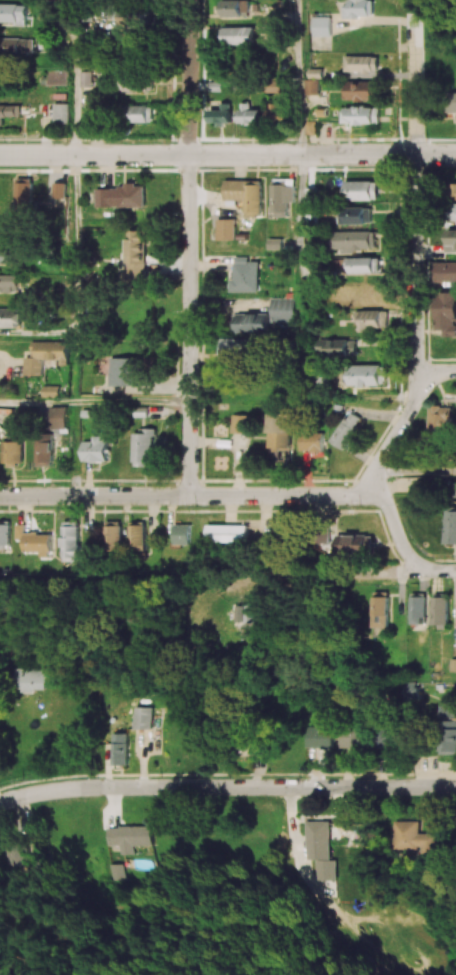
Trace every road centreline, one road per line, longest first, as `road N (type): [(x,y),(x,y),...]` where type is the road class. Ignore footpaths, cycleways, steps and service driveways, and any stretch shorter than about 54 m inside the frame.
road 1 (residential): [(189,0),(189,496)]
road 2 (residential): [(455,788),(93,788),(0,803)]
road 3 (residential): [(455,155),(0,155)]
road 4 (residential): [(372,475),(353,495),(0,497)]
road 5 (residential): [(417,21),(417,362),(425,386)]

